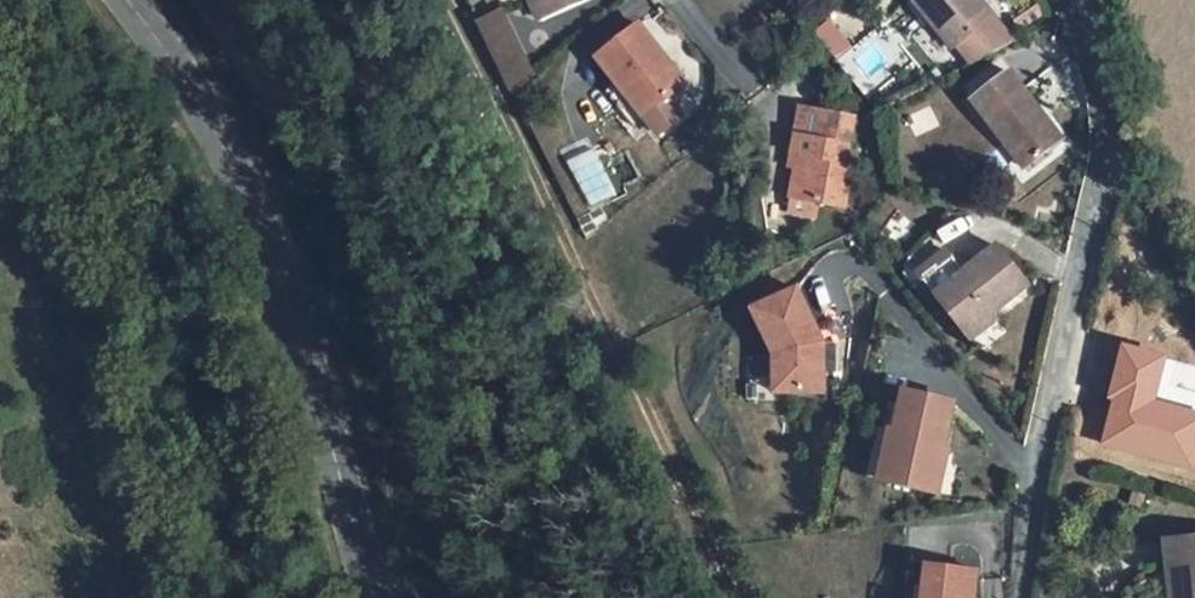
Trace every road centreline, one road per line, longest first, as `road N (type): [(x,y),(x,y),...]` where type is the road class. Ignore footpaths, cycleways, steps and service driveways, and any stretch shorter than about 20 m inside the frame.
road 1 (tertiary): [(378,597),(311,346),(207,116),(126,0)]
road 2 (residential): [(1023,597),(1037,465),(1103,166),(1083,74),(1053,0)]

